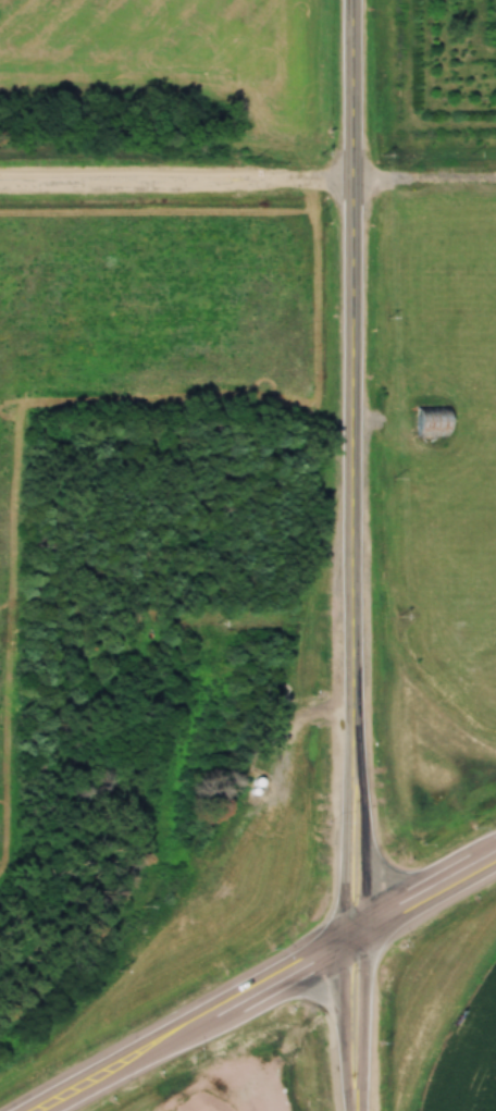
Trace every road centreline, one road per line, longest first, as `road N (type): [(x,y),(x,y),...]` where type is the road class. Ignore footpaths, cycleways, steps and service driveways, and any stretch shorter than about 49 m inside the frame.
road 1 (secondary): [(360,758),(353,0)]
road 2 (primary): [(43,1110),(495,863)]
road 3 (residential): [(495,185),(0,189)]
road 4 (secondary): [(366,1110),(372,933),(360,758)]
road 5 (secondary): [(360,758),(356,1110)]

